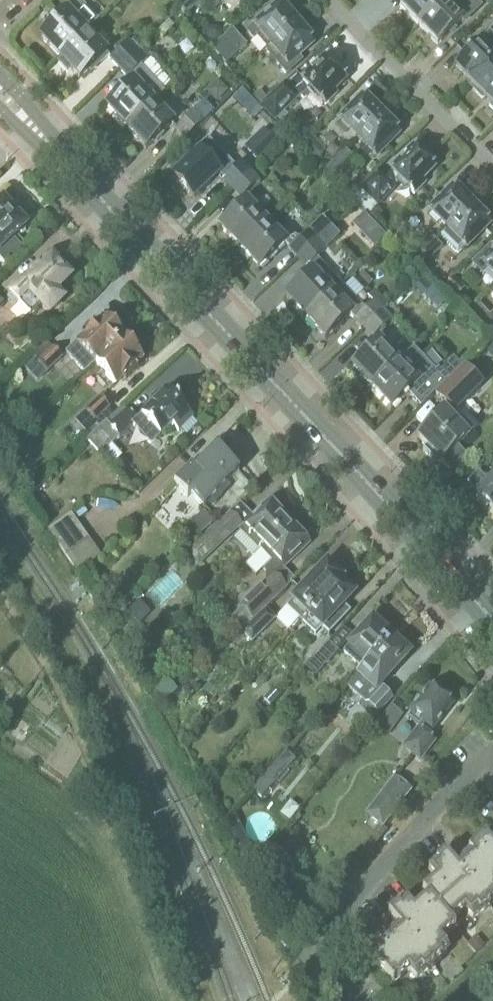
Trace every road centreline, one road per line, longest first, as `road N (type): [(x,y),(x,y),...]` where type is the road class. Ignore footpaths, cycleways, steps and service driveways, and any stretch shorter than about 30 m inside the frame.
road 1 (secondary): [(492,623),(0,91)]
road 2 (residential): [(315,943),(492,752)]
road 3 (residential): [(492,167),(331,0)]

